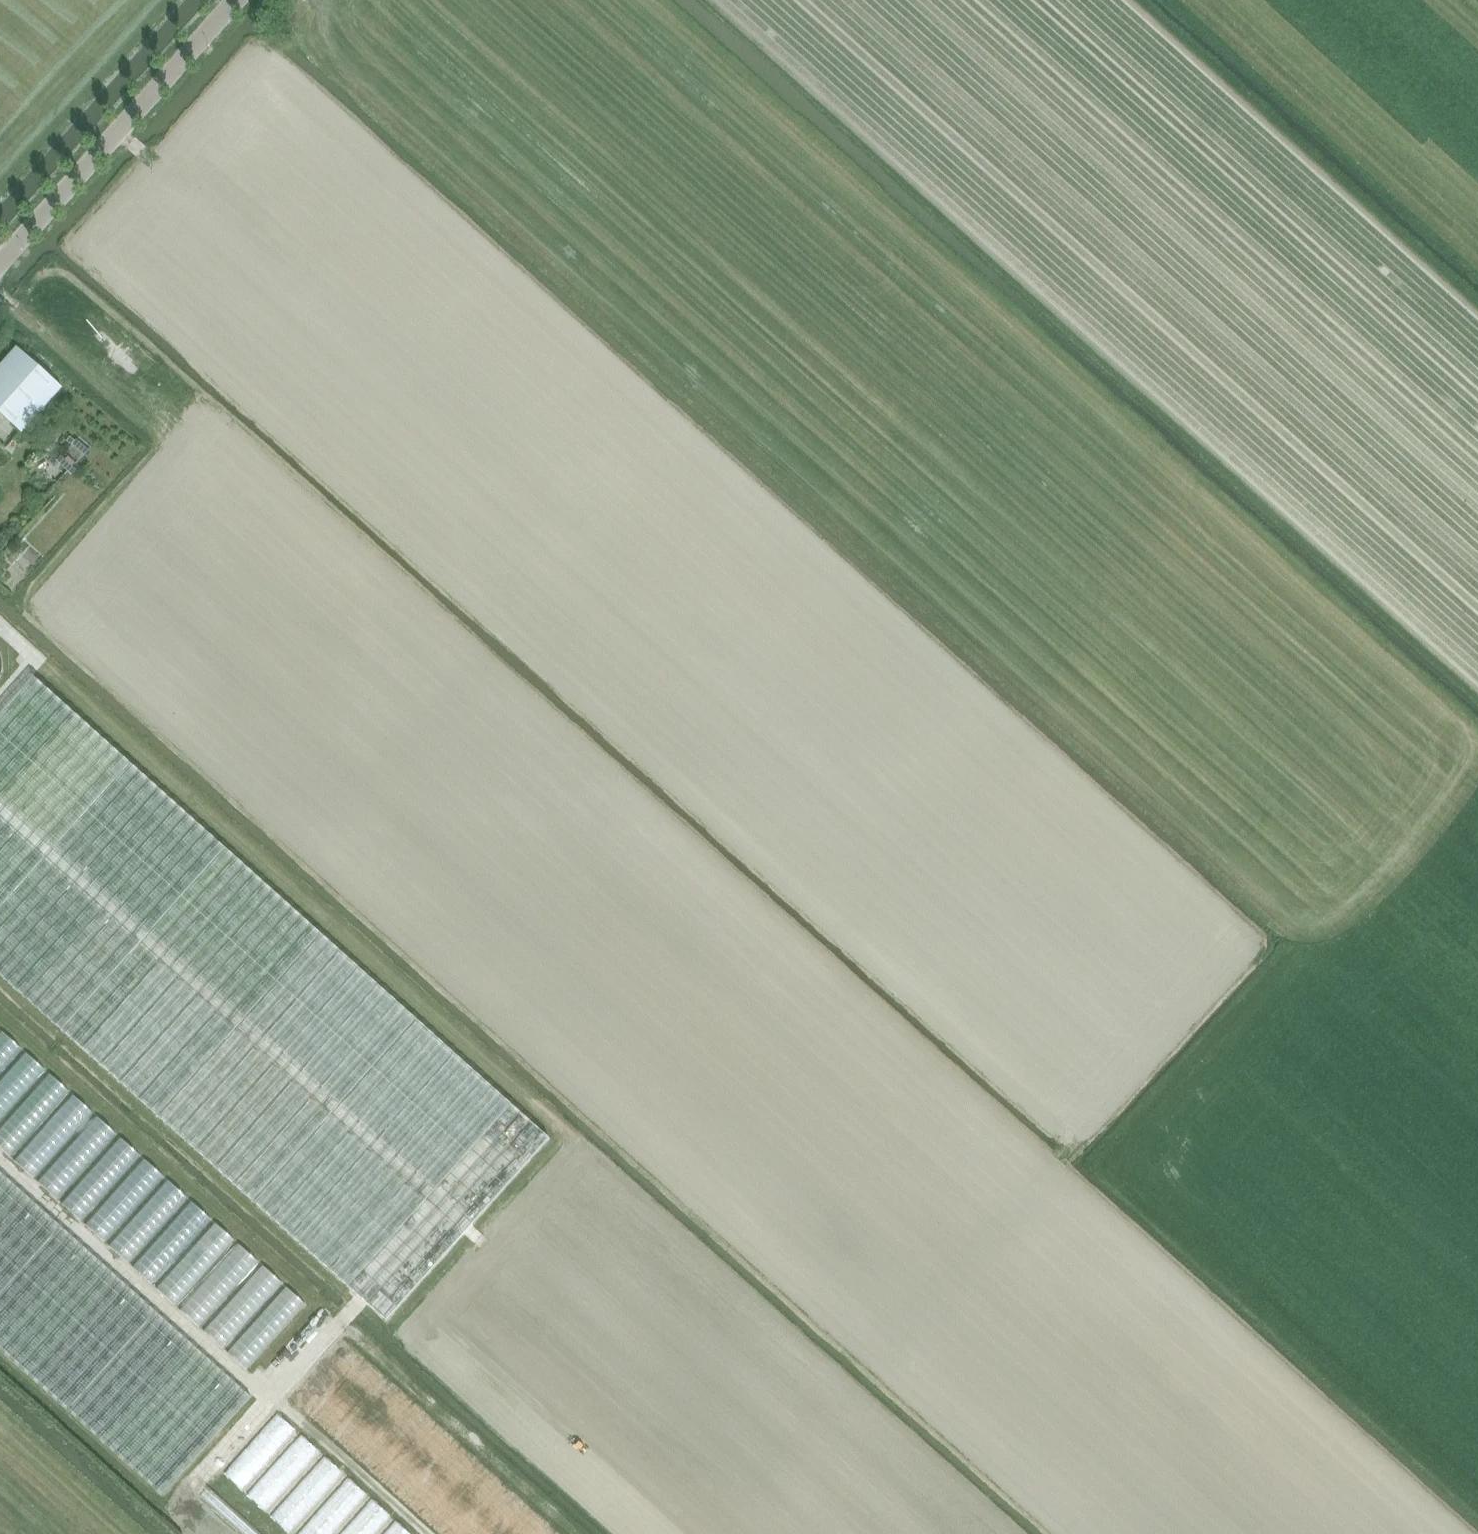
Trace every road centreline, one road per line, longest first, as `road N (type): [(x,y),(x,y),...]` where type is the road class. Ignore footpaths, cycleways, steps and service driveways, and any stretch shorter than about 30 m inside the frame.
road 1 (tertiary): [(0,262),(235,0)]

